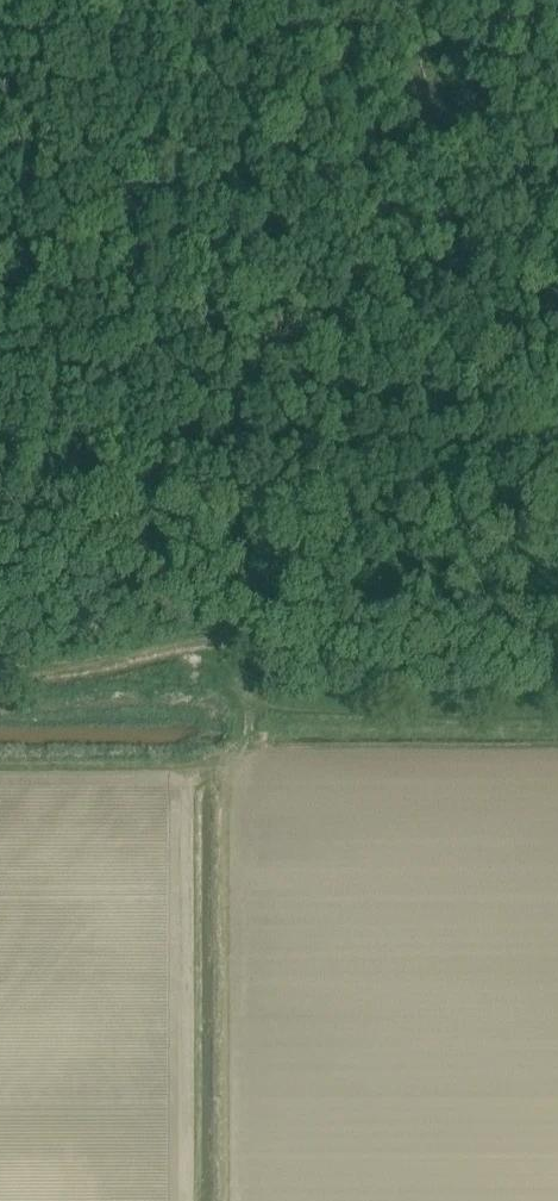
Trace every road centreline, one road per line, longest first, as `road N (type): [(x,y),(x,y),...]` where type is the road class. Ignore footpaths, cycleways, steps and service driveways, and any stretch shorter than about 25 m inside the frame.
road 1 (track): [(0,689),(346,607),(501,534),(557,491)]
road 2 (track): [(557,419),(454,358),(406,295),(333,0)]
road 3 (track): [(237,637),(253,679),(292,715),(557,716)]

